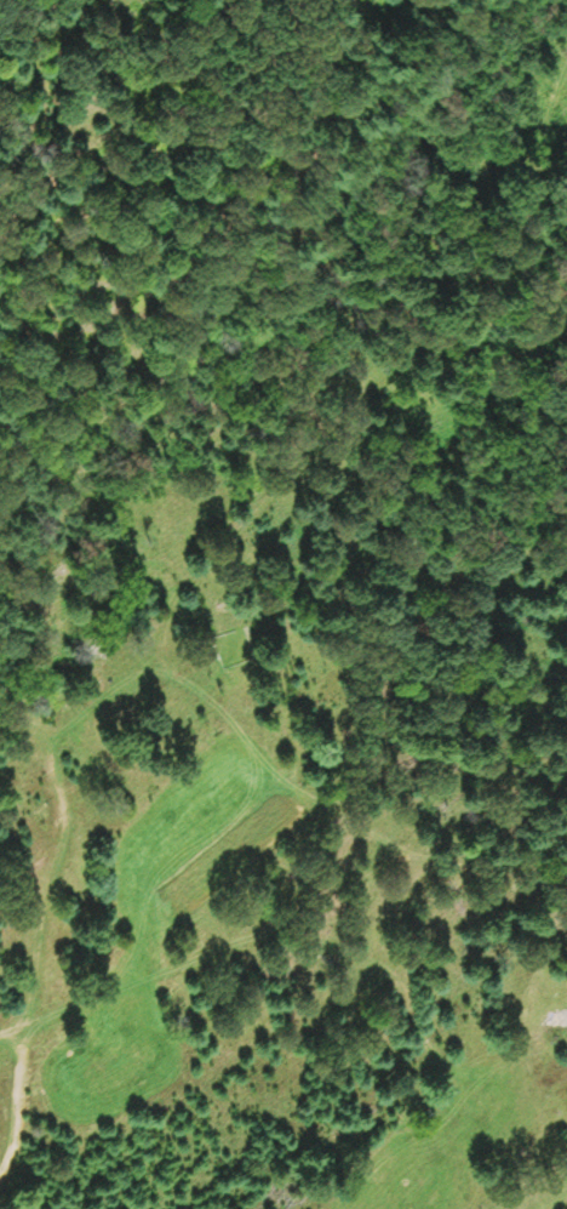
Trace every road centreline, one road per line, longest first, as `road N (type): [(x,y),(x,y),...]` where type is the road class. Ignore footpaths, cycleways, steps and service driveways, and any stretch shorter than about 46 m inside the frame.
road 1 (residential): [(0,1033),(23,1027),(44,897),(67,826),(42,745),(29,728),(0,715)]
road 2 (residential): [(0,275),(55,133),(125,0)]

